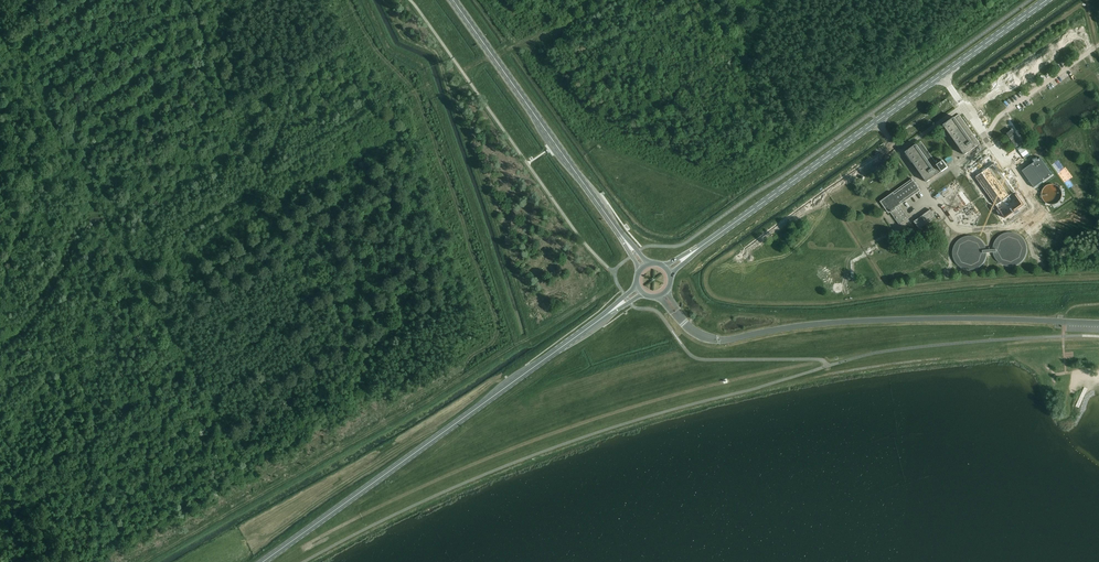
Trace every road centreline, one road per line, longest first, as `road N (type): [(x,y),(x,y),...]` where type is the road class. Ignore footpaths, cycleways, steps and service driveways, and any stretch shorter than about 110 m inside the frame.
road 1 (primary): [(688,256),(1049,0)]
road 2 (primary): [(270,561),(613,309)]
road 3 (unclassified): [(684,323),(718,340),(897,318),(1064,322)]
road 4 (secondary): [(628,244),(453,0)]

